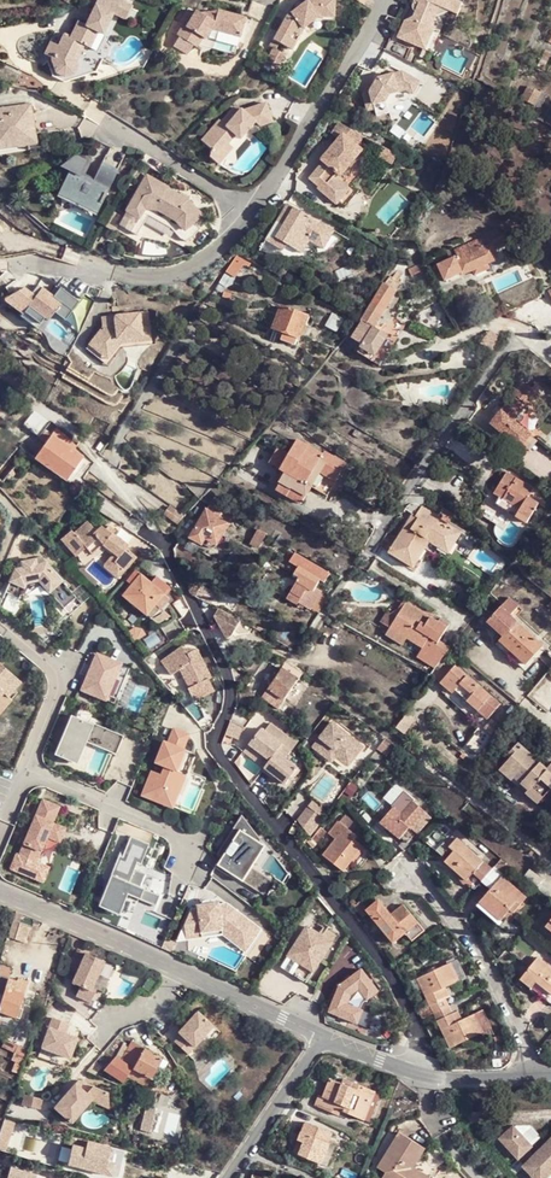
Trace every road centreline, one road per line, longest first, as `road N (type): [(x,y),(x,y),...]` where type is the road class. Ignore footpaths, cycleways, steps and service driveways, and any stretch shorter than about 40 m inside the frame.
road 1 (residential): [(160,544),(223,667),(217,752),(393,979),(420,1037),(418,1073)]
road 2 (residential): [(526,338),(504,350),(361,565)]
road 3 (residential): [(405,863),(506,1005),(524,1043),(527,1078)]
road 4 (unclassified): [(0,895),(180,972)]
road 5 (residential): [(320,1036),(229,1177)]
road 6 (residential): [(550,857),(419,756)]
road 7 (unclassified): [(180,972),(320,1036)]

